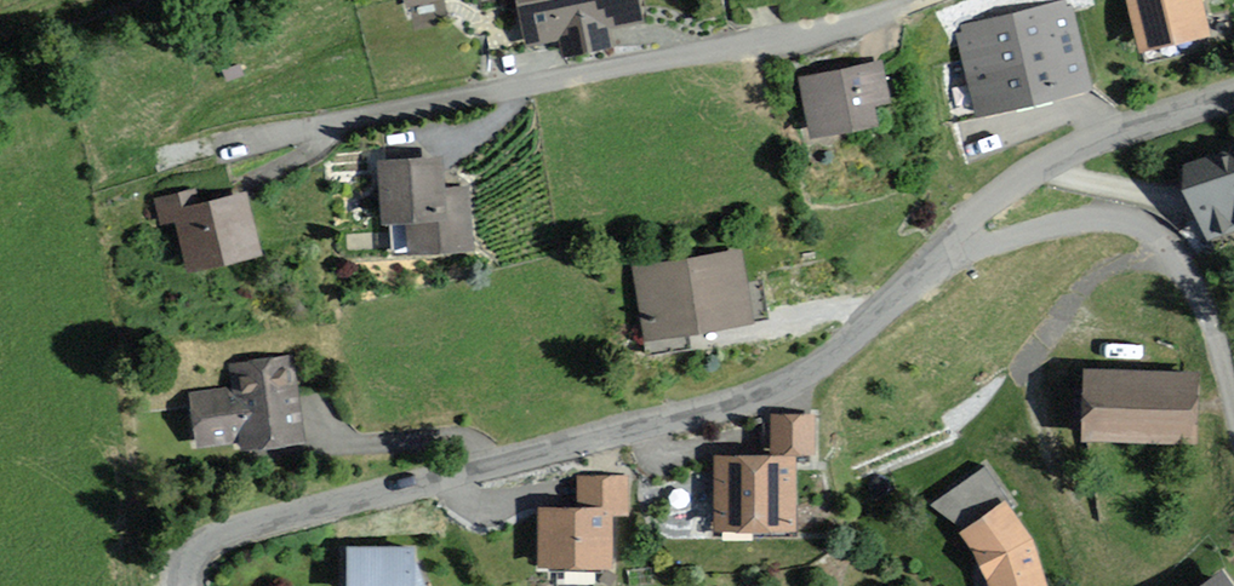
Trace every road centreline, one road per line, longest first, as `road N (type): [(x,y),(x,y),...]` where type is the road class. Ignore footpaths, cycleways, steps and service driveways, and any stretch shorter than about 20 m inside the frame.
road 1 (residential): [(185,585),(196,547),(226,532),(796,379),(930,260)]
road 2 (residential): [(928,0),(794,40),(251,136)]
road 3 (residential): [(930,260),(1086,217),(1140,227),(1185,262),(1207,301),(1233,411)]
road 4 (residential): [(930,260),(1046,166),(1233,100)]

